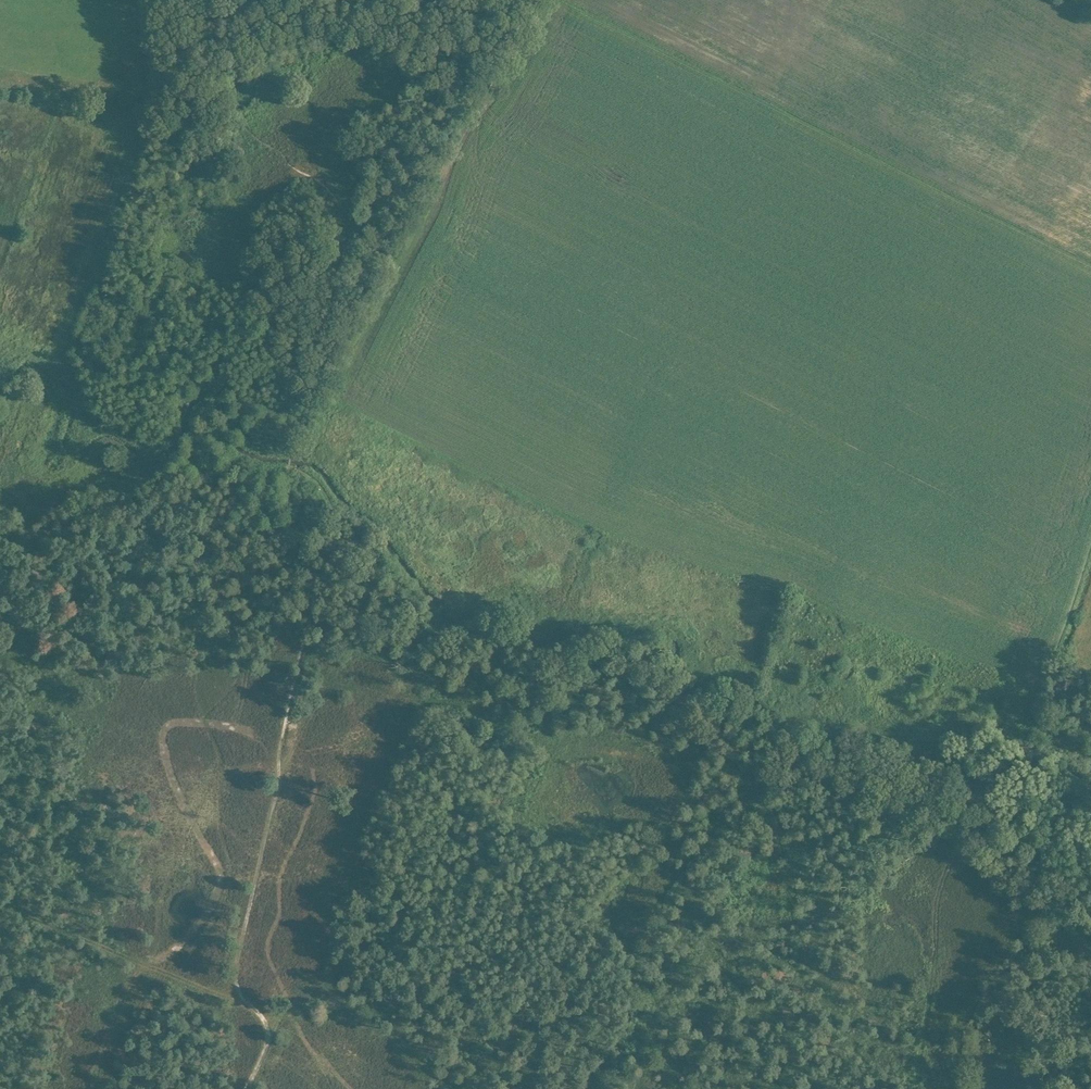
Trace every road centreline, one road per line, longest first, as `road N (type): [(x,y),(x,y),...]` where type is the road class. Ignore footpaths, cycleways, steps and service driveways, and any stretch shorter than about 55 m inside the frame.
road 1 (track): [(915,1088),(933,985),(932,906),(938,865),(954,843),(1002,842),(1056,898),(1090,920)]
road 2 (track): [(257,1010),(141,971),(88,1088)]
road 3 (track): [(161,971),(0,907)]

